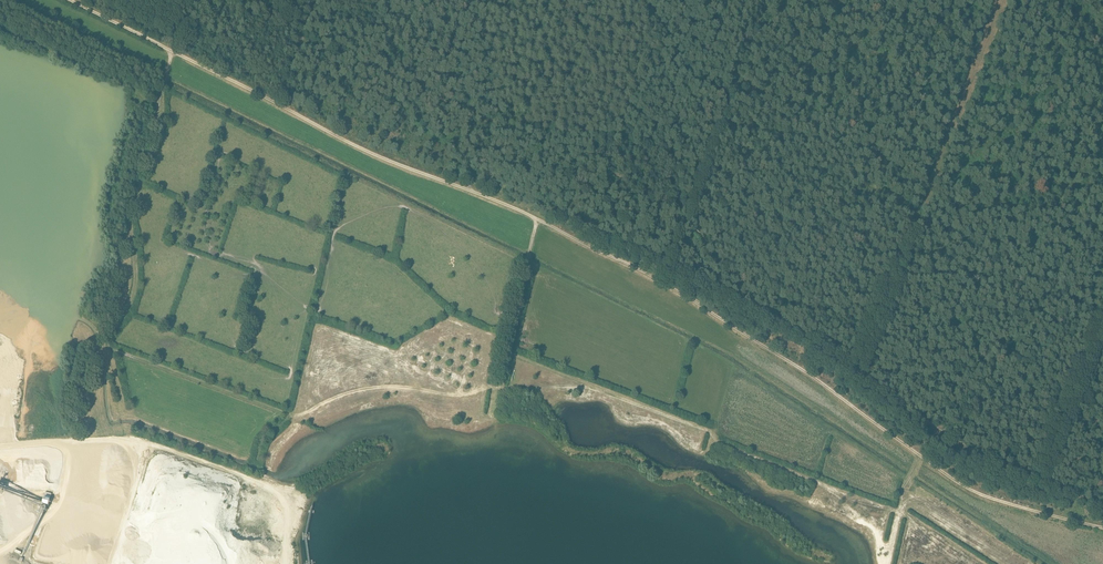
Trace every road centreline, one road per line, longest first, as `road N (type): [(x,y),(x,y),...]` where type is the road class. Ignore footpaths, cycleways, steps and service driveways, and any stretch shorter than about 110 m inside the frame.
road 1 (track): [(298,35),(686,213),(762,307),(859,375),(972,450),(1102,502)]
road 2 (track): [(1102,527),(968,488),(679,292),(272,101)]
road 3 (track): [(174,51),(131,219),(137,279),(108,343),(117,401)]
road 4 (track): [(686,213),(770,0)]
road 5 (track): [(272,101),(71,0)]
road 6 (track): [(859,375),(918,209)]
road 7 (track): [(1036,479),(1102,323)]
road 8 (track): [(537,220),(500,385)]

